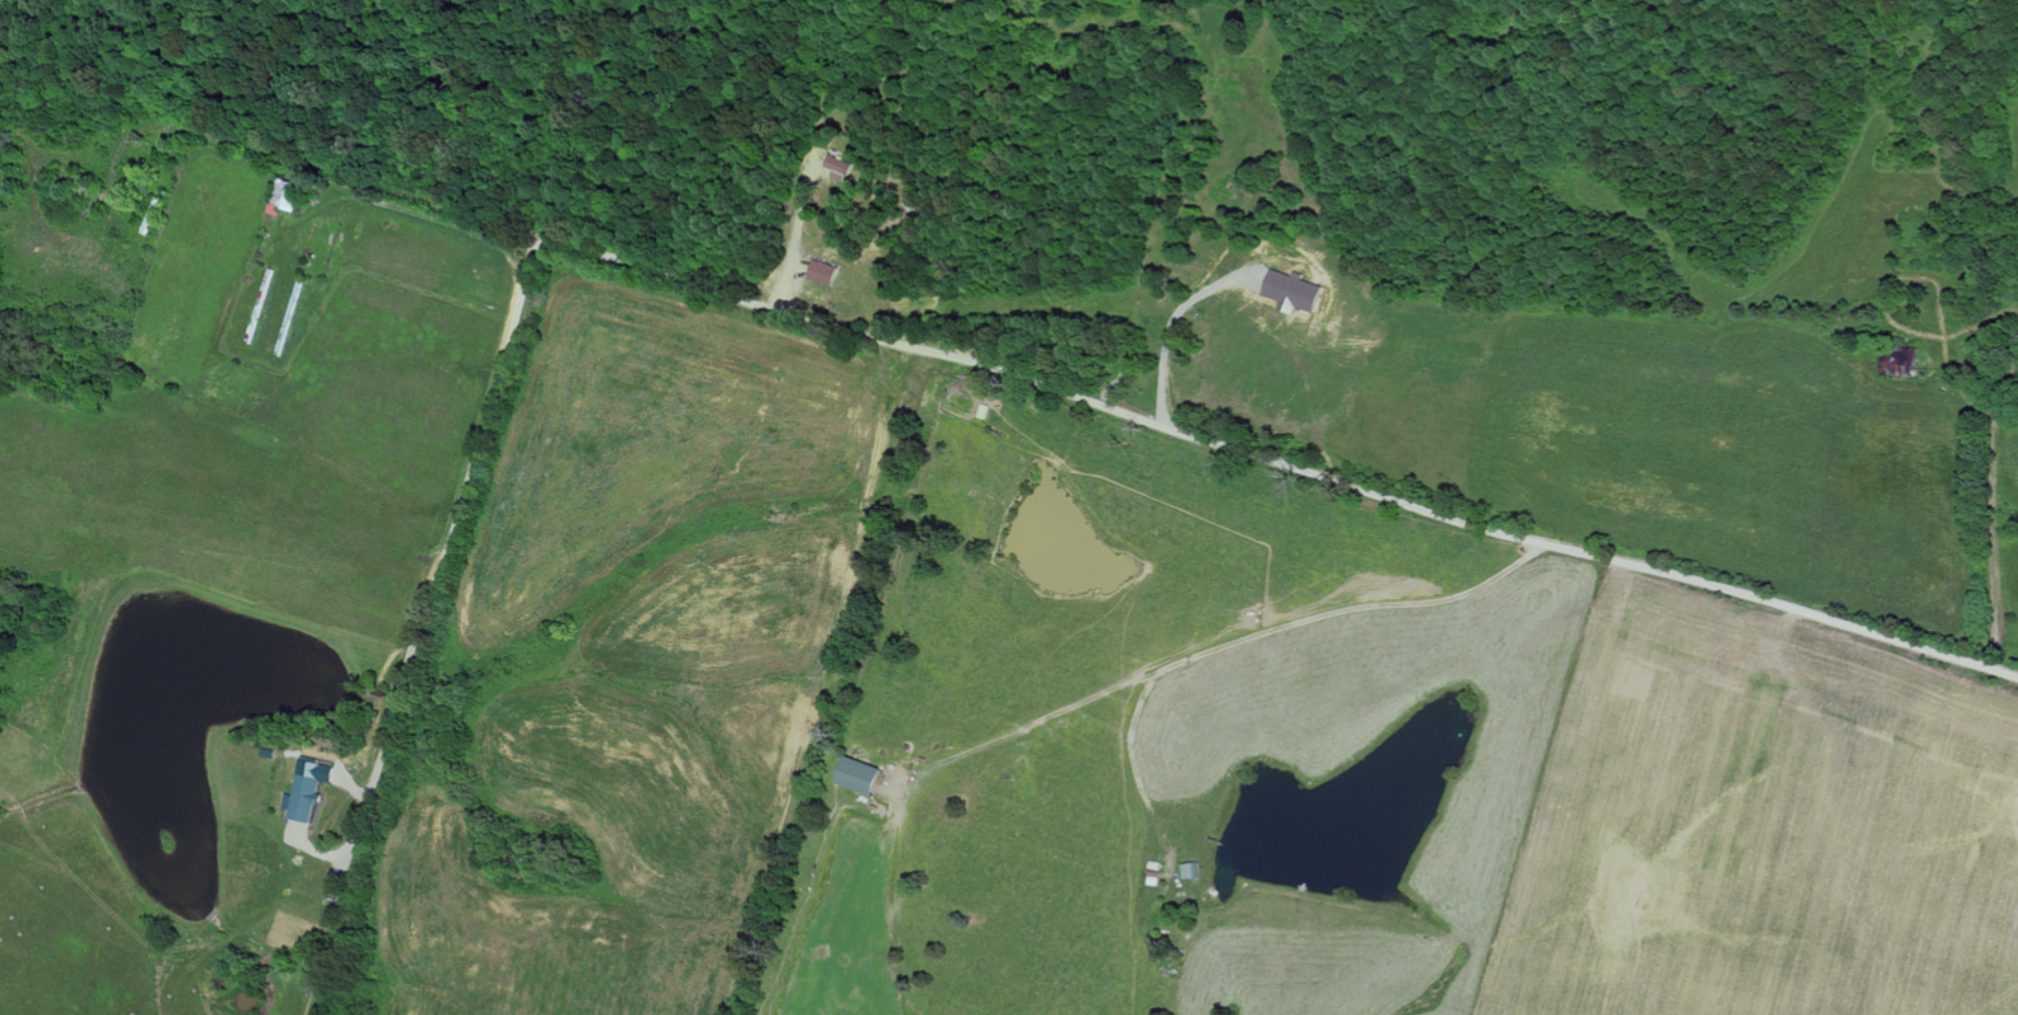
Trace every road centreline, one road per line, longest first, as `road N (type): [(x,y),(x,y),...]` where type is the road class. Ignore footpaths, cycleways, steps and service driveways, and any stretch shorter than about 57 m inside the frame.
road 1 (residential): [(2017,676),(1761,599),(1467,525),(208,133)]

